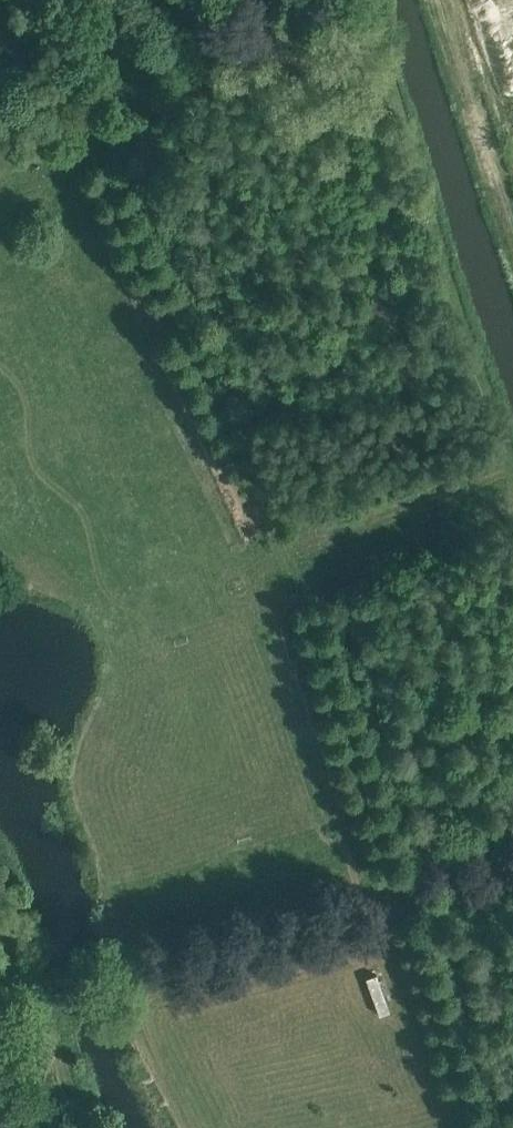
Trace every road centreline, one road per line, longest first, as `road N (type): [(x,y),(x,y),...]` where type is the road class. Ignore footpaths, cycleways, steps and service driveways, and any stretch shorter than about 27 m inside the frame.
road 1 (track): [(475,1127),(271,505),(88,119),(211,79),(377,44),(512,475)]
road 2 (track): [(512,862),(148,973)]
road 3 (track): [(288,557),(512,474)]
road 4 (track): [(0,1020),(148,973)]

